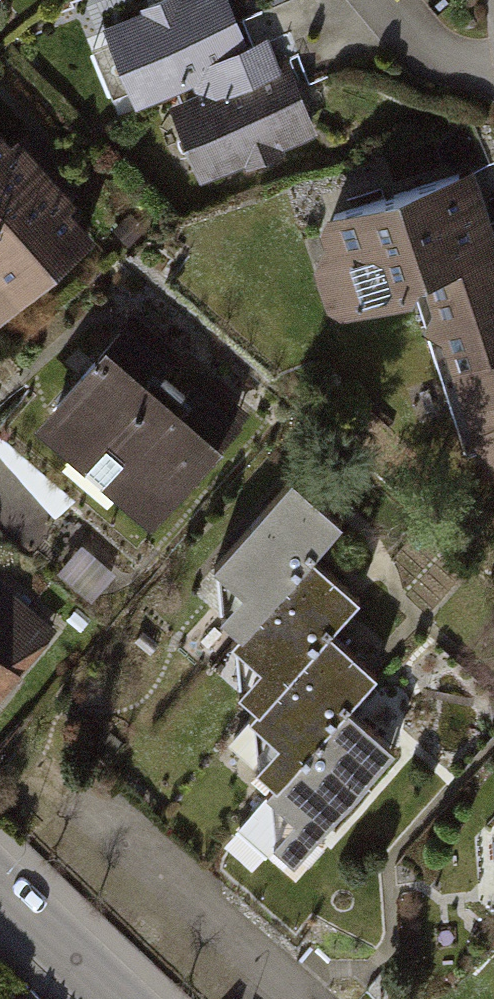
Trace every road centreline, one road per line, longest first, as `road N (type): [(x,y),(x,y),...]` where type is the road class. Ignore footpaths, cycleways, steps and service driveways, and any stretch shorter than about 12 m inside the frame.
road 1 (residential): [(118,998),(0,888)]

